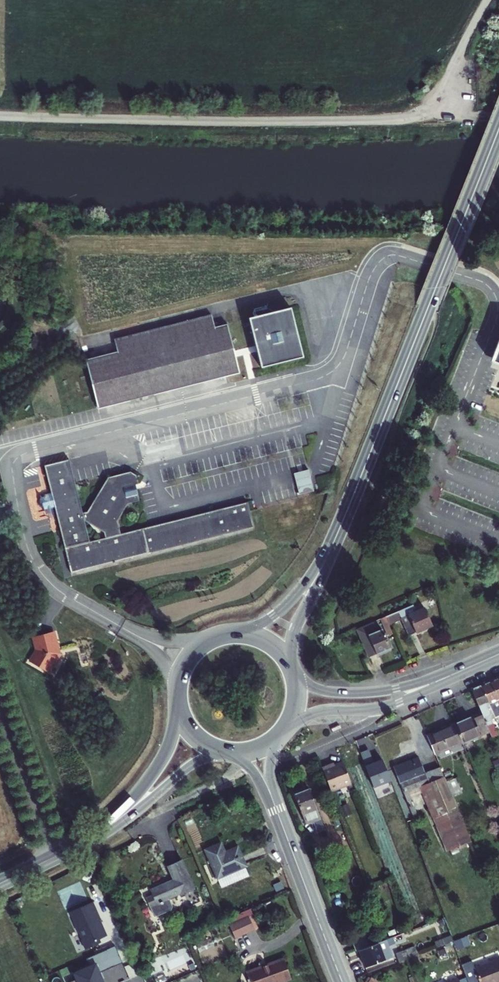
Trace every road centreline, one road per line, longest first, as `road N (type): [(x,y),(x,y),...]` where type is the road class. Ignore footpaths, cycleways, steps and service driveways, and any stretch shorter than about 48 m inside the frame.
road 1 (primary): [(498,127),(345,516)]
road 2 (primary): [(287,726),(320,712),(393,705),(498,655)]
road 3 (primary): [(498,654),(374,691),(324,691),(295,675)]
road 4 (tertiary): [(277,811),(342,981)]
road 5 (primary): [(82,842),(223,751)]
road 6 (primary): [(179,711),(147,781),(82,842)]
road 7 (primary): [(345,516),(296,595),(239,633)]
road 8 (primary): [(290,664),(295,629),(345,516)]

